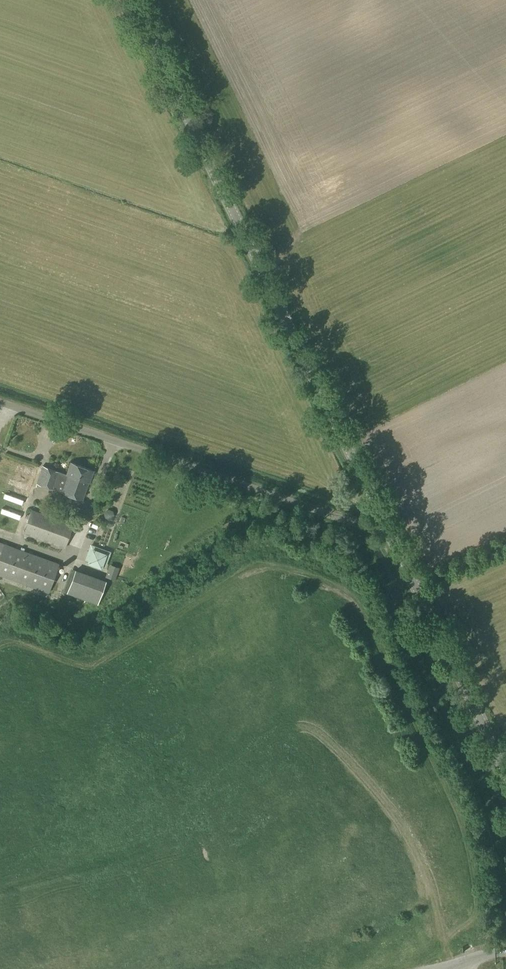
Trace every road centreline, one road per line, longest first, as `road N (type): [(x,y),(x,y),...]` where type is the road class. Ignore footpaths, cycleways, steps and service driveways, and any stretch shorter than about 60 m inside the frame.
road 1 (secondary): [(390,529),(129,0)]
road 2 (unclassified): [(390,529),(340,521),(0,403)]
road 3 (secondary): [(505,776),(390,529)]

